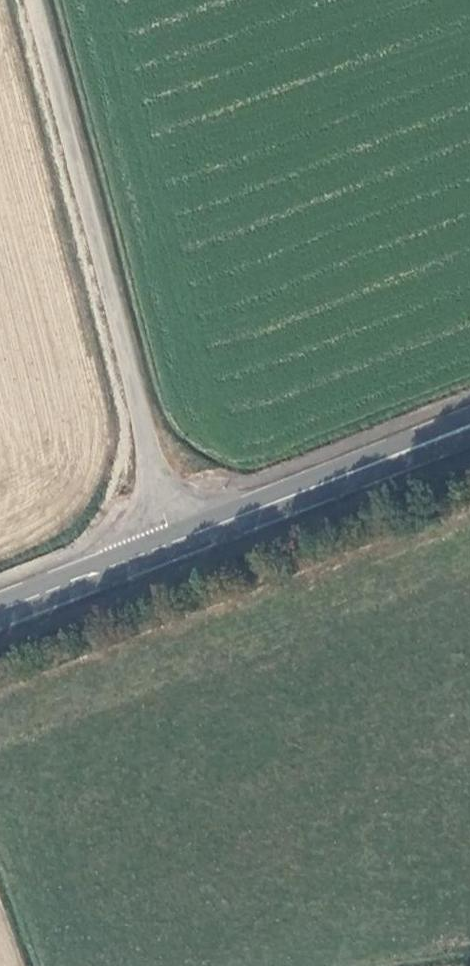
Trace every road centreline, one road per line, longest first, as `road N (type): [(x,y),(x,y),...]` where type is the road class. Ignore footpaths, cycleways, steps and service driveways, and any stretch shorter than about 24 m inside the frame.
road 1 (unclassified): [(179,542),(33,0)]
road 2 (secondary): [(179,542),(469,427)]
road 3 (secondary): [(0,612),(179,542)]

